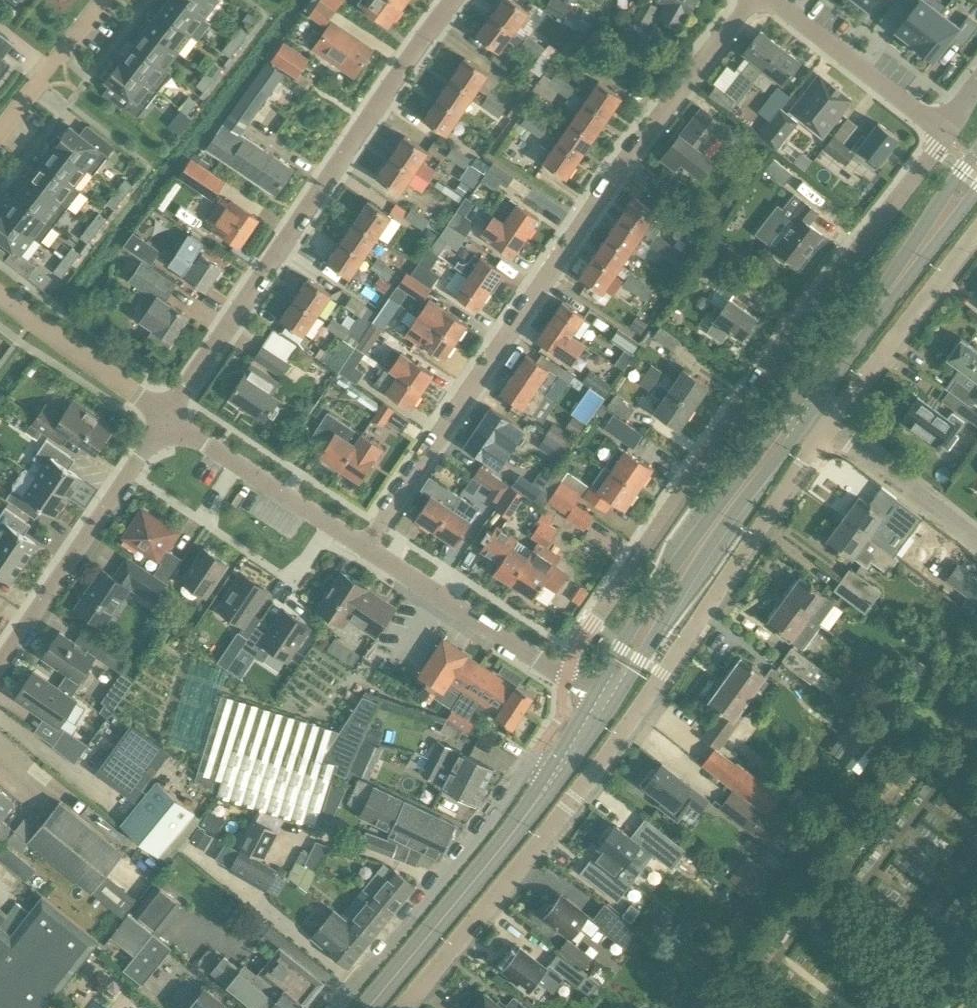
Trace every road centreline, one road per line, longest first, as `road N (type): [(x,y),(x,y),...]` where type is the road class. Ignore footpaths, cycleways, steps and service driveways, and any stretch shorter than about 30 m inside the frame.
road 1 (residential): [(405,1007),(603,764),(828,426)]
road 2 (residential): [(363,547),(750,0)]
road 3 (residential): [(566,676),(585,633),(750,390),(941,134)]
road 4 (residential): [(165,416),(453,0)]
road 5 (primary): [(605,700),(696,554),(804,408)]
road 6 (residential): [(531,764),(338,1007)]
road 7 (primary): [(371,1007),(557,774)]
road 8 (residential): [(0,660),(165,416)]
road 9 (primary): [(804,408),(976,177)]
road 10 (residential): [(828,426),(976,232)]
road 11 (residential): [(566,676),(363,547)]
road 12 (residential): [(363,547),(165,416)]
road 13 (residential): [(768,0),(941,134)]
road 14 (residential): [(165,416),(0,296)]
road 15 (residential): [(976,539),(828,426)]
road 16 (residential): [(0,131),(103,0)]

